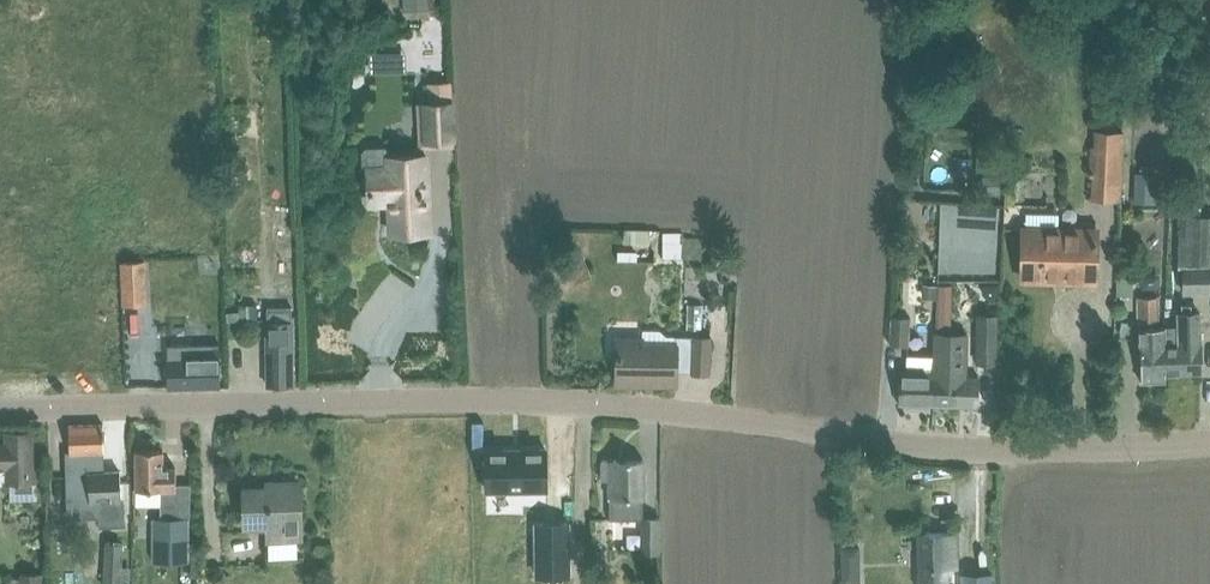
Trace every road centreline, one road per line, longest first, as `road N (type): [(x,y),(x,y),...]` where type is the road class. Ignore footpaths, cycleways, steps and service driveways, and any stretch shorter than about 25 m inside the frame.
road 1 (unclassified): [(0,410),(528,401),(919,452),(1049,459),(1209,449)]

